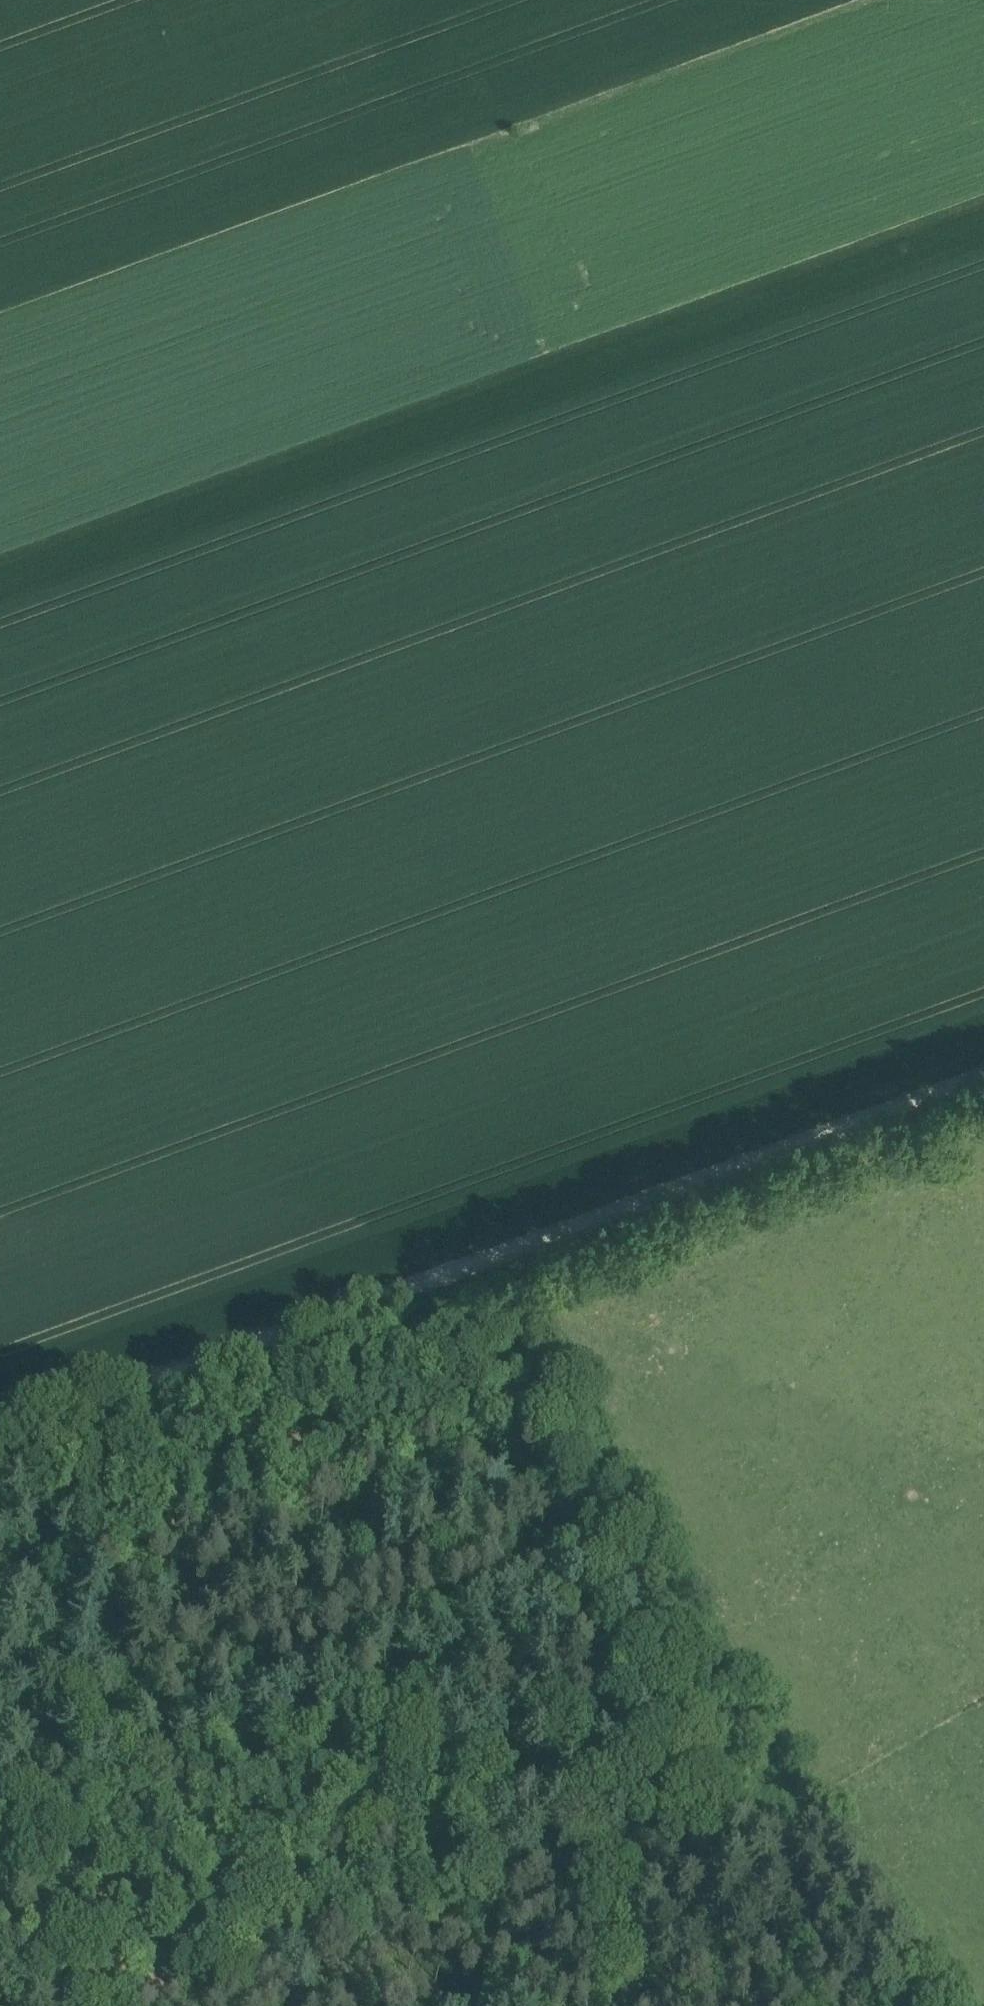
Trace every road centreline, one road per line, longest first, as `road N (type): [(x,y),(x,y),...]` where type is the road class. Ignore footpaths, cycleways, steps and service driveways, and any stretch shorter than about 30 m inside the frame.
road 1 (unclassified): [(983,1084),(447,1284),(0,1432)]
road 2 (track): [(0,1852),(60,2005)]

